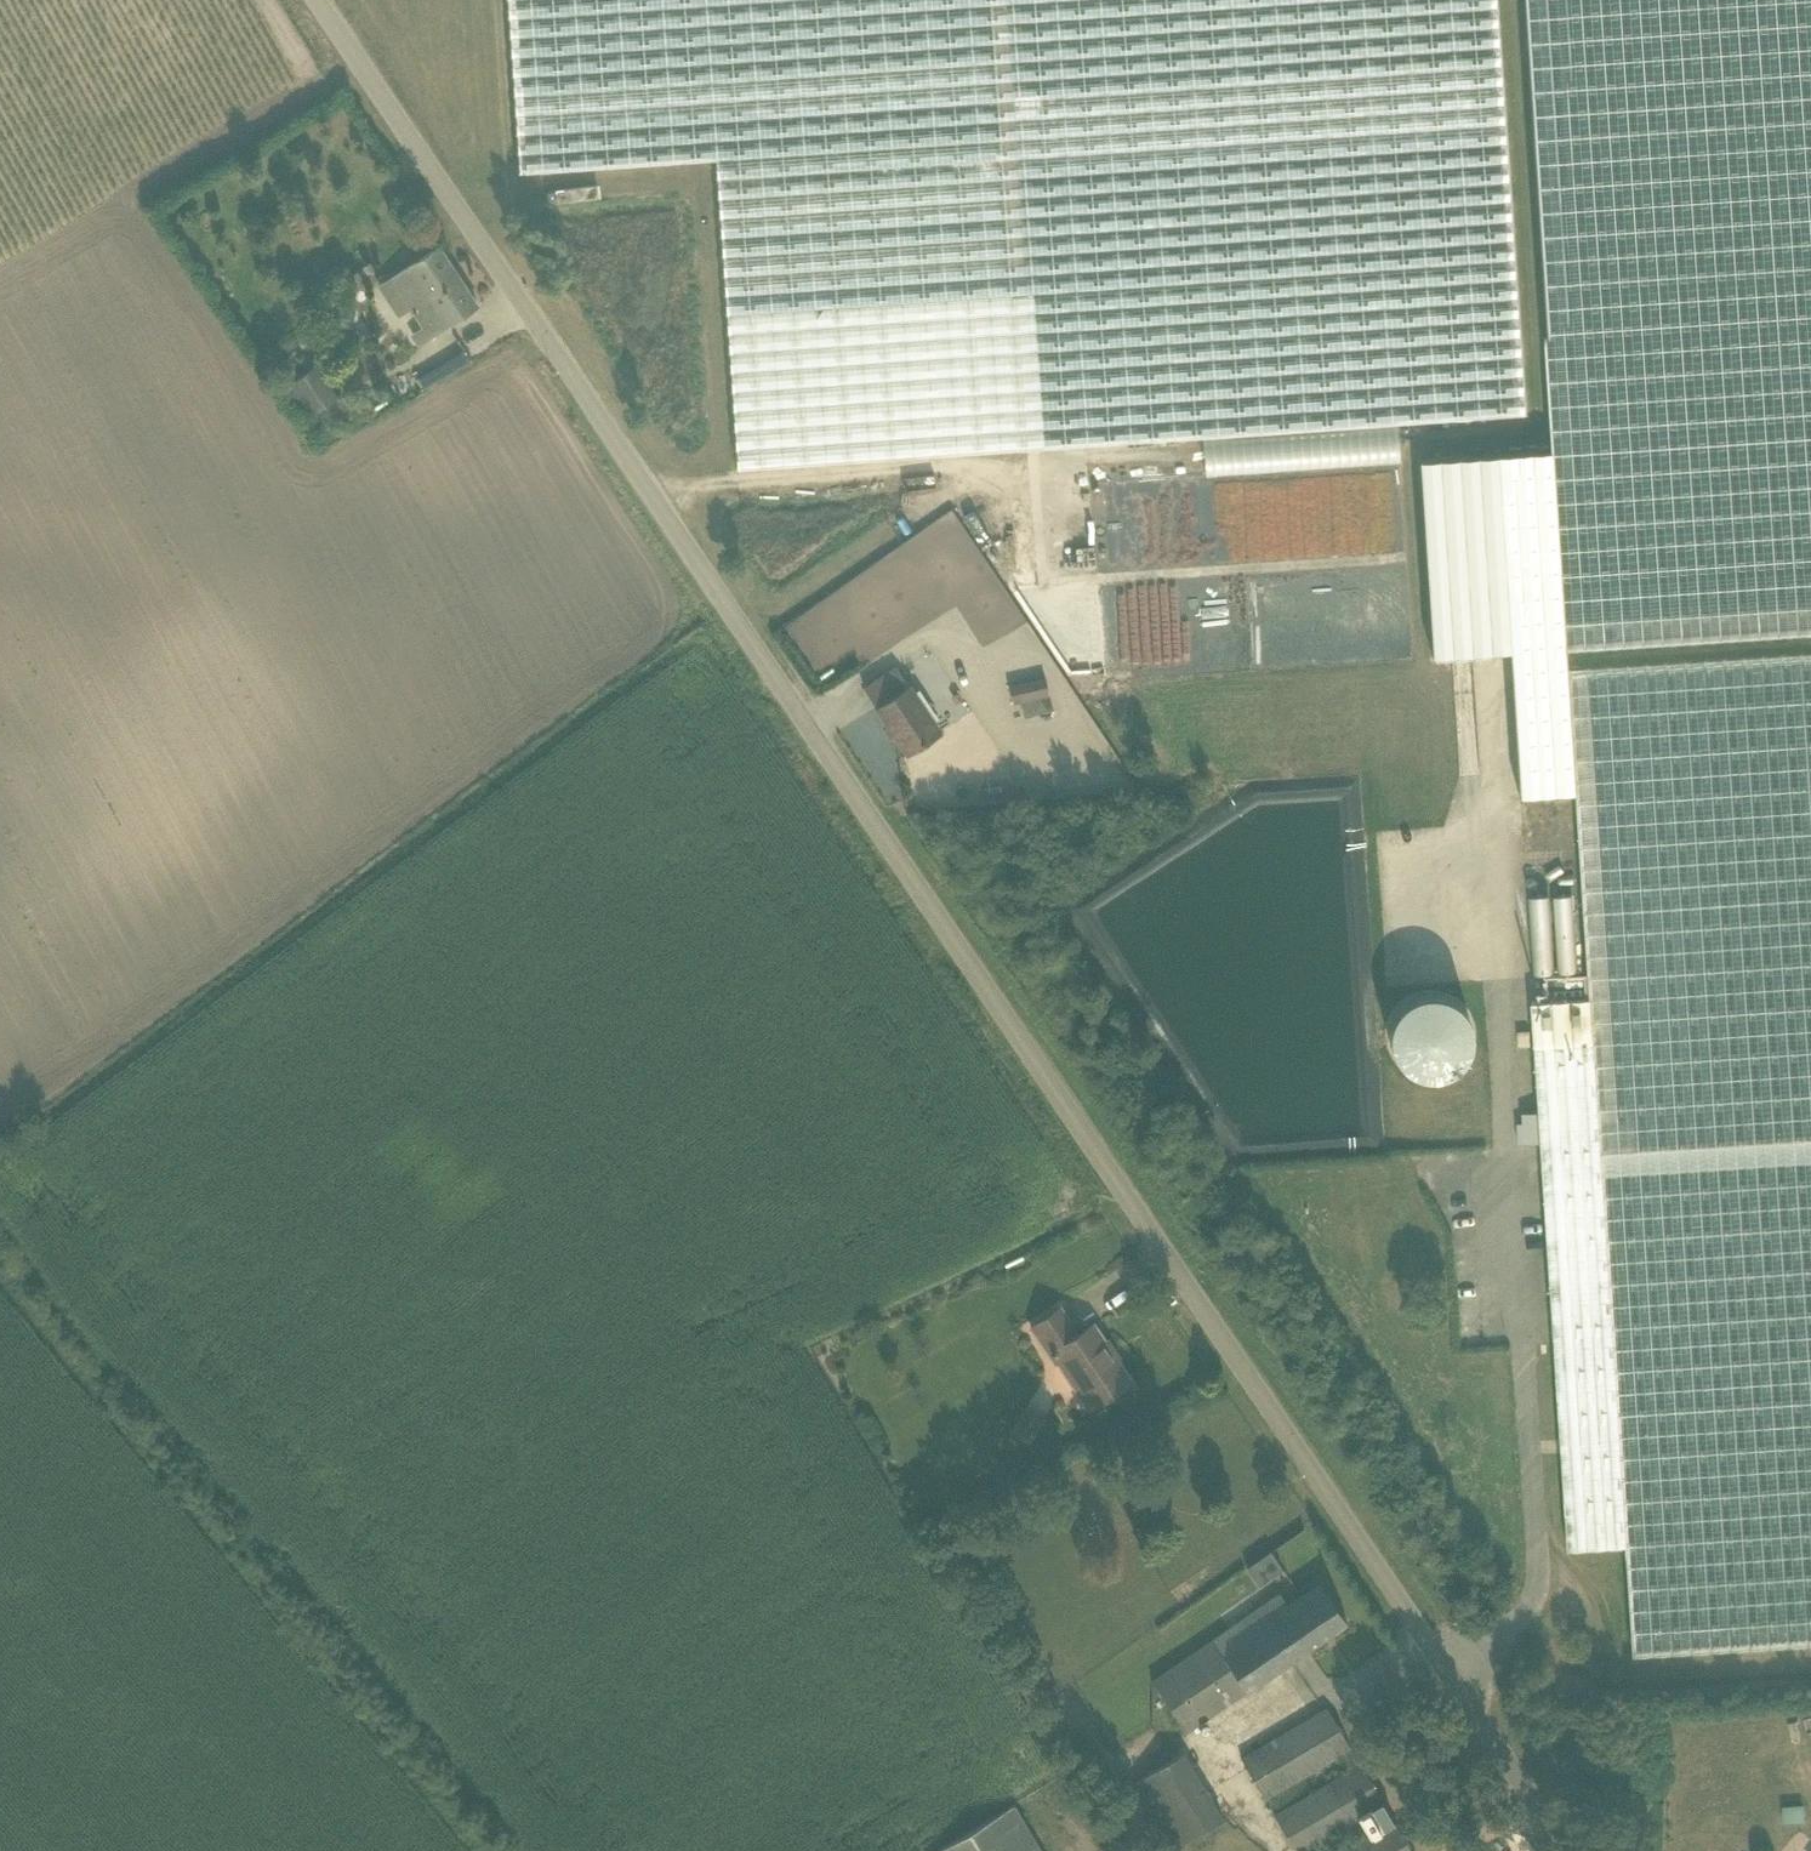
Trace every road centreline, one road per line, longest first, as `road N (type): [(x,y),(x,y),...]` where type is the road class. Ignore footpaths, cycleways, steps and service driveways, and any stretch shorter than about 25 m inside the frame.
road 1 (unclassified): [(1563,1850),(311,0)]

